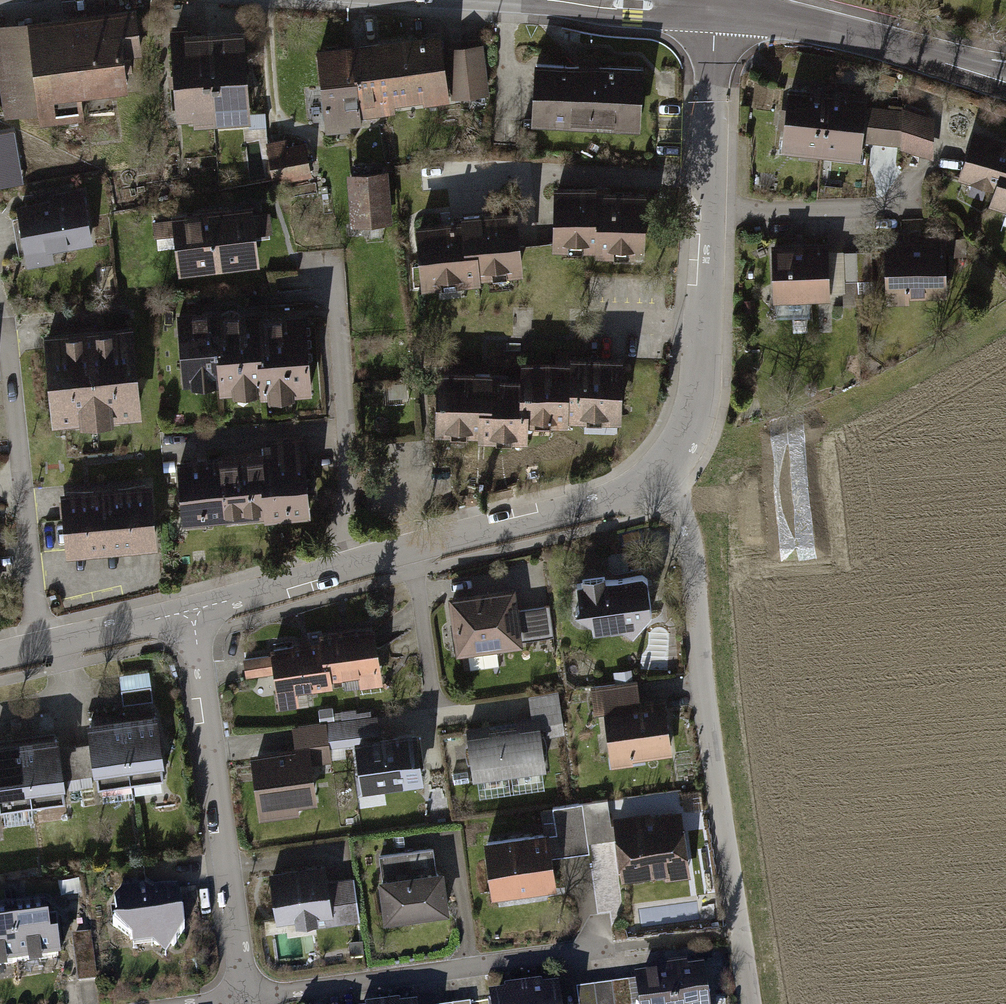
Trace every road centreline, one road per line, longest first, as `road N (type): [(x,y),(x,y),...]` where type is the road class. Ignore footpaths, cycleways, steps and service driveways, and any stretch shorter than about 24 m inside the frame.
road 1 (residential): [(752,1003),(691,542),(655,478)]
road 2 (residential): [(192,613),(602,504),(655,478)]
road 3 (residential): [(655,478),(688,440),(703,386),(714,220),(713,10)]
road 4 (residential): [(192,613),(248,1003)]
road 5 (residential): [(605,956),(248,1003)]
road 6 (secondary): [(713,10),(868,35),(1005,77)]
road 7 (residential): [(0,660),(192,613)]
road 8 (secondary): [(548,0),(713,10)]

